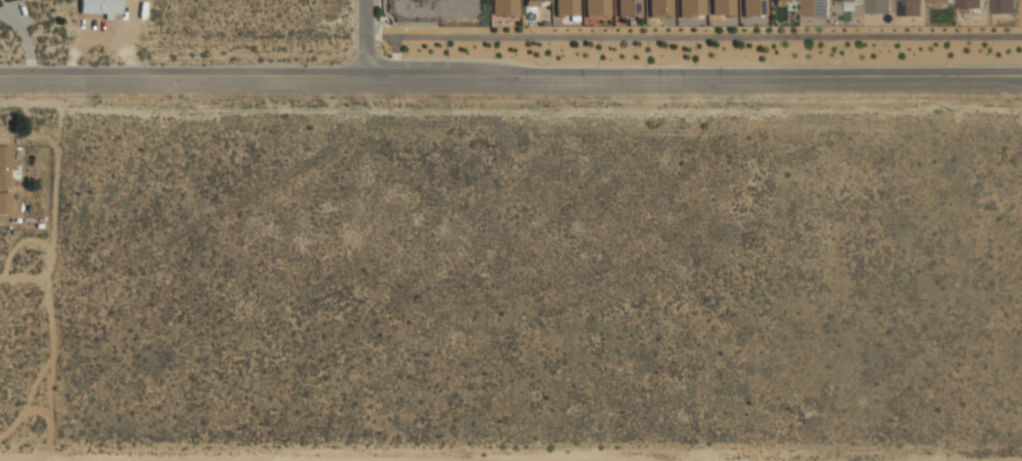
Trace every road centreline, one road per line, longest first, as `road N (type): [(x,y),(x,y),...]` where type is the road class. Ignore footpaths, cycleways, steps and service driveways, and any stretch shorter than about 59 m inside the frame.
road 1 (tertiary): [(1021,76),(0,76)]

